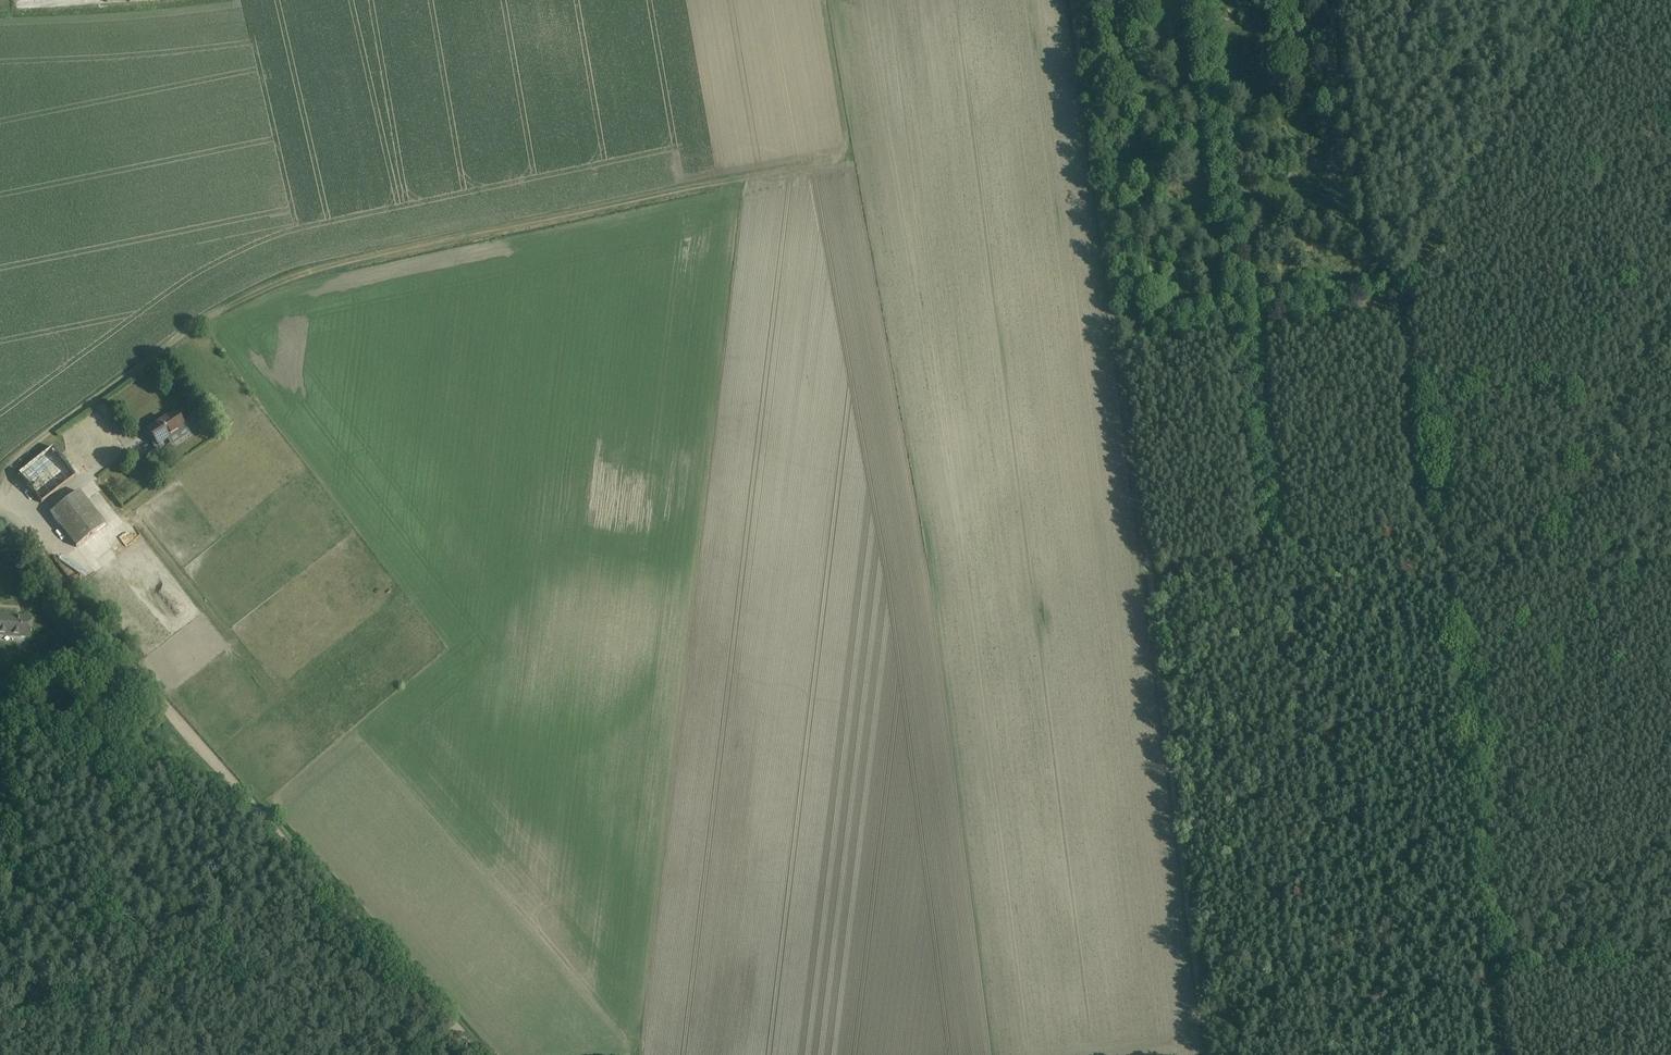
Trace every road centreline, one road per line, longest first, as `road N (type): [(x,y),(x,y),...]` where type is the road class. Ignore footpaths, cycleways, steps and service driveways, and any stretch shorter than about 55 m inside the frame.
road 1 (track): [(825,0),(847,134),(833,157),(280,279),(25,448),(9,467),(3,500)]
road 2 (track): [(479,1054),(182,726),(22,524)]

